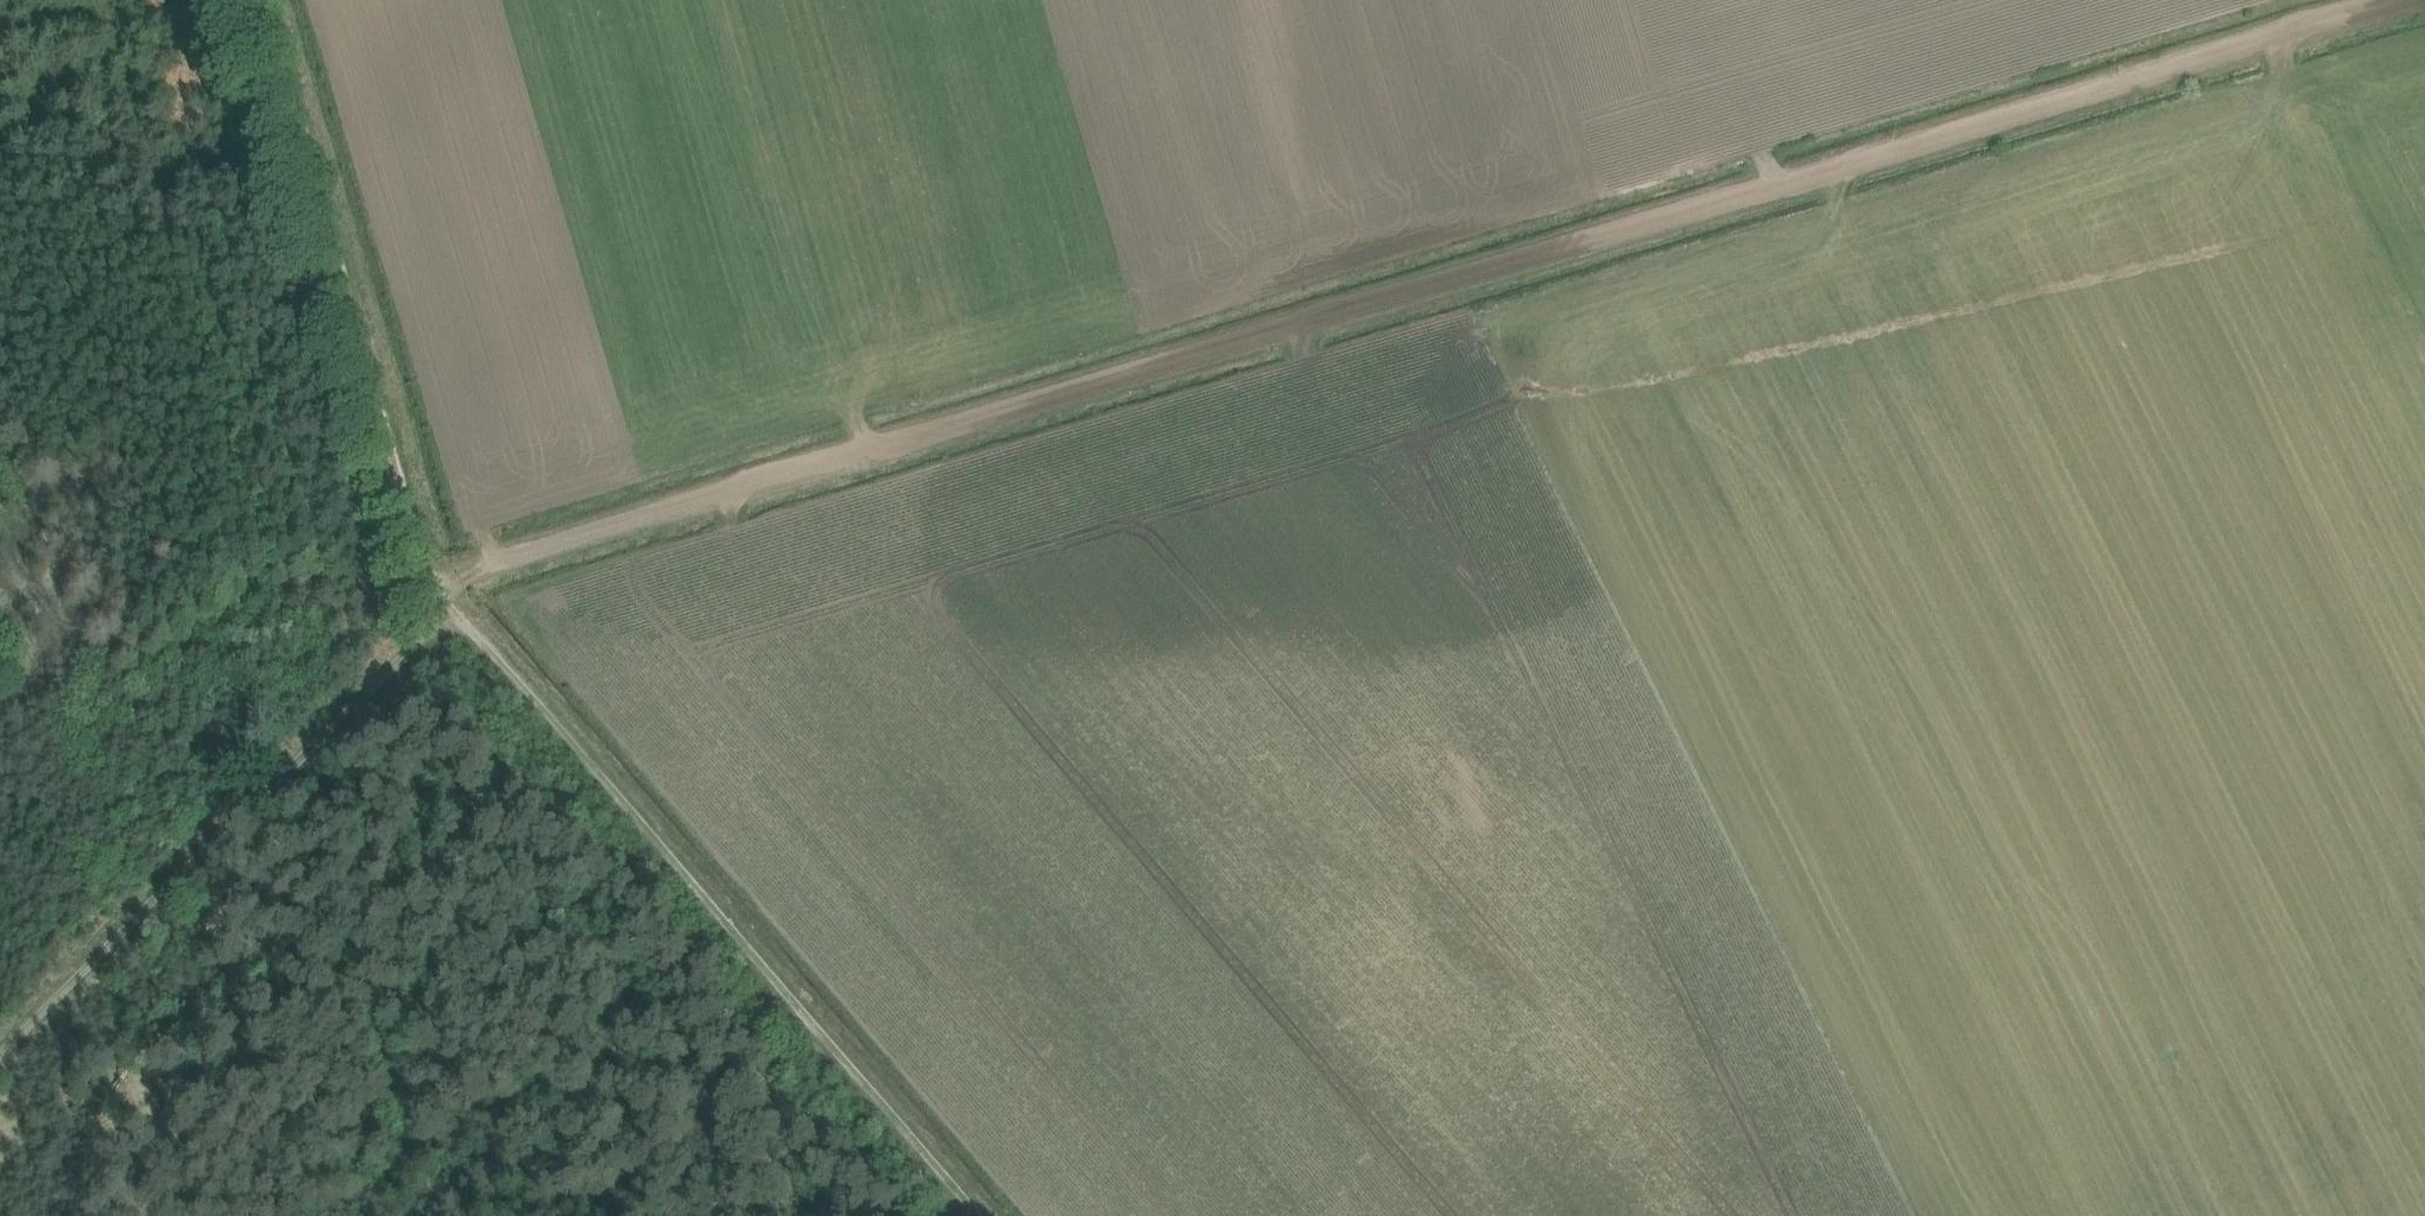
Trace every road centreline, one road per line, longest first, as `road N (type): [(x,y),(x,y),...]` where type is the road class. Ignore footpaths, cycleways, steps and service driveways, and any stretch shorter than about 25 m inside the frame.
road 1 (track): [(475,566),(2405,0)]
road 2 (track): [(453,610),(972,1215)]
road 3 (track): [(0,1052),(453,610)]
road 4 (track): [(267,0),(414,542),(439,591)]

